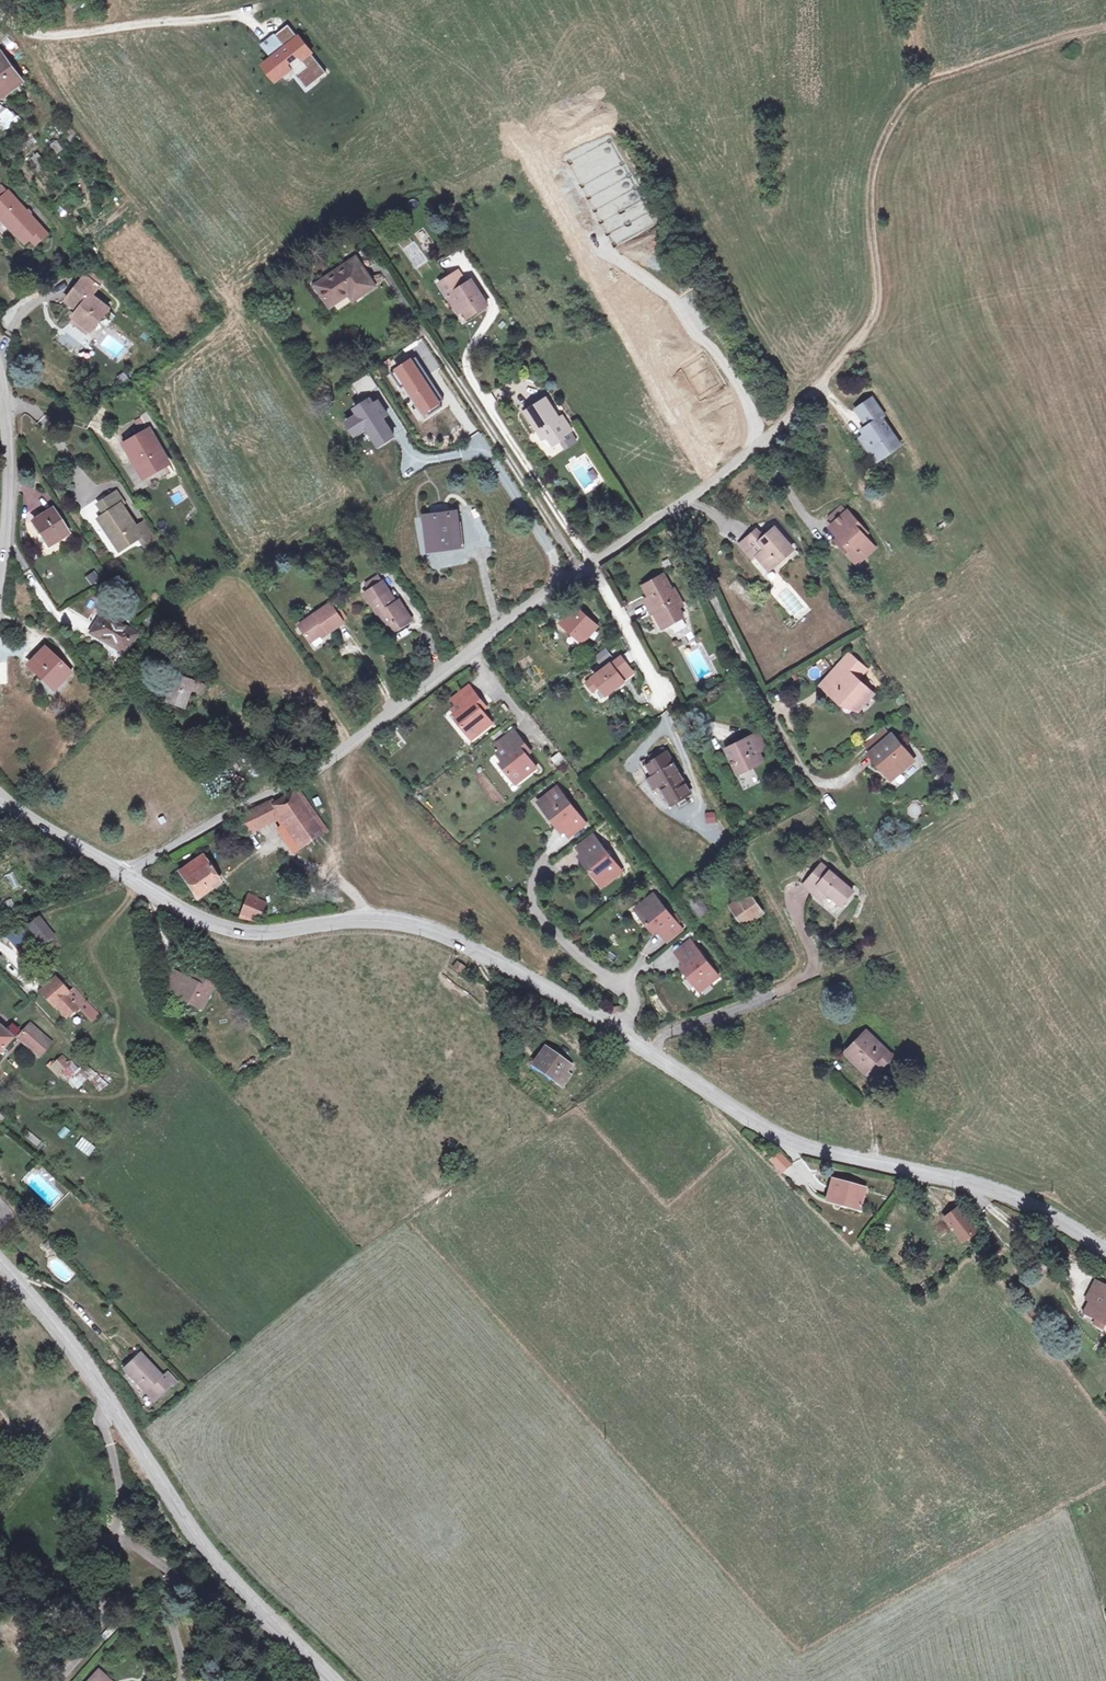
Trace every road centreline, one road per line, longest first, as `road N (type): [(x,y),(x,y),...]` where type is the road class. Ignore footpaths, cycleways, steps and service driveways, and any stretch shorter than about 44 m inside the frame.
road 1 (secondary): [(1105,1250),(989,1188),(786,1143),(591,1016),(469,948),(393,923),(249,934),(120,874)]
road 2 (residential): [(826,377),(748,456),(590,562),(324,761),(120,874)]
road 3 (secondary): [(0,1261),(74,1349),(202,1544),(333,1680)]
road 4 (track): [(931,81),(912,93),(872,178),(875,315),(826,377)]
road 5 (track): [(1105,31),(931,81)]
road 6 (tertiary): [(0,567),(8,481),(0,398)]
road 7 (secondary): [(120,874),(0,793)]

